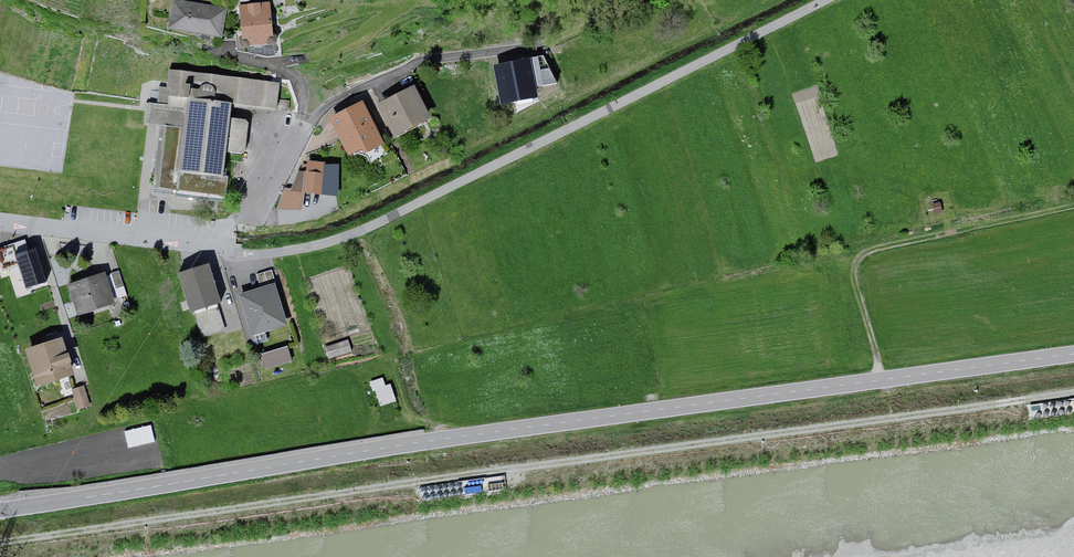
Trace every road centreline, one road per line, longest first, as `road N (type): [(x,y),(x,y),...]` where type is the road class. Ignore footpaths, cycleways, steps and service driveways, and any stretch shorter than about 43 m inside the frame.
road 1 (tertiary): [(0,510),(410,444),(1073,354)]
road 2 (track): [(0,542),(1073,393)]
road 3 (residential): [(824,0),(343,237),(241,253),(0,226)]
road 4 (track): [(404,70),(528,48),(650,0)]

